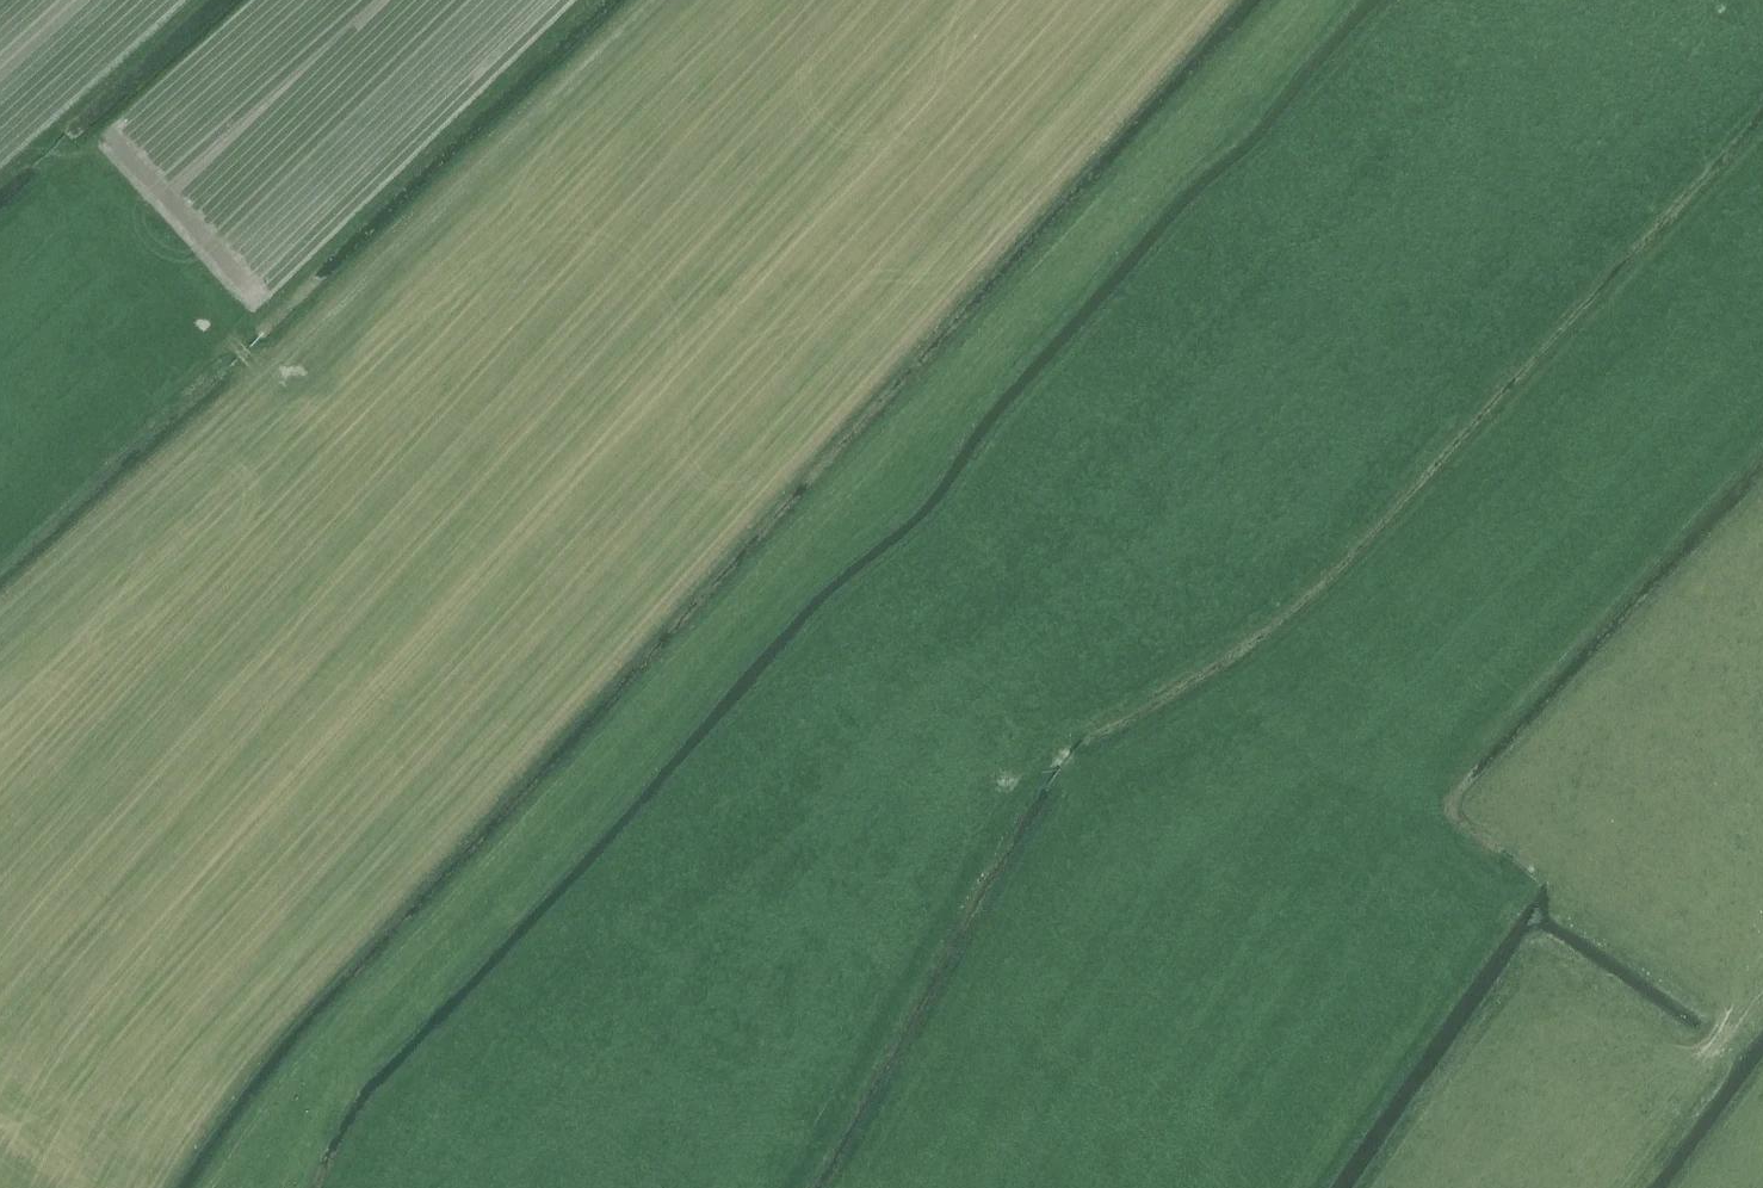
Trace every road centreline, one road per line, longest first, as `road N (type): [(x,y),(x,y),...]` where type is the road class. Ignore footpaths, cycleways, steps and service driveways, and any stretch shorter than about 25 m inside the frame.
road 1 (track): [(1191,140),(1326,0)]

